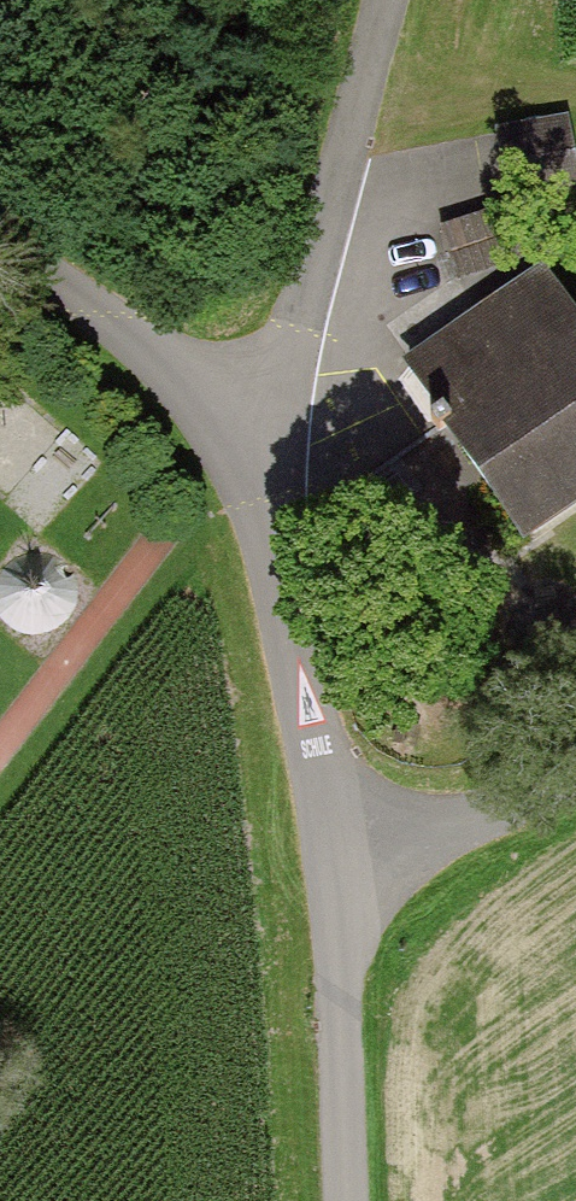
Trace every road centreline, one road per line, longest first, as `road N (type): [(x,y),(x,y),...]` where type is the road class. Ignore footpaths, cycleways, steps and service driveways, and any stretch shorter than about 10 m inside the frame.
road 1 (unclassified): [(262,432),(340,199),(390,0)]
road 2 (unclassified): [(339,873),(262,432)]
road 3 (unclassified): [(353,1200),(339,873)]
road 4 (unclassified): [(262,432),(84,297),(0,248)]
road 5 (unclassified): [(575,774),(532,802),(339,873)]

